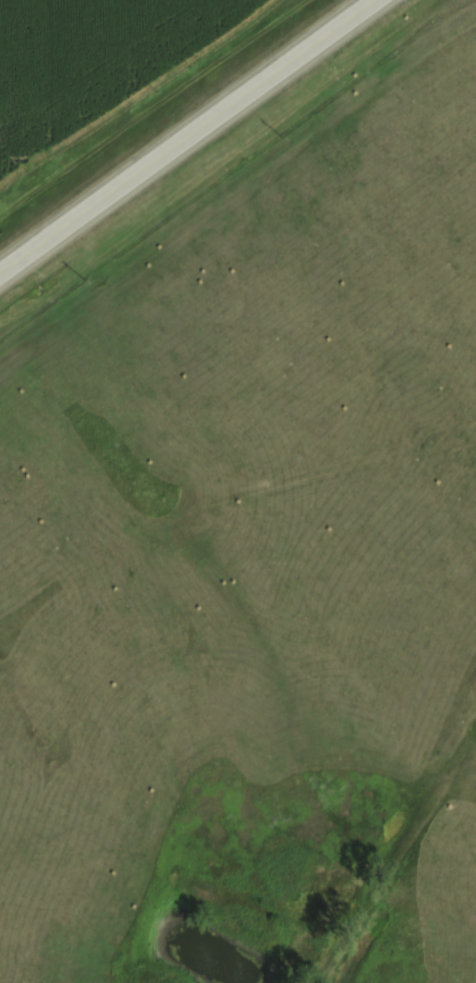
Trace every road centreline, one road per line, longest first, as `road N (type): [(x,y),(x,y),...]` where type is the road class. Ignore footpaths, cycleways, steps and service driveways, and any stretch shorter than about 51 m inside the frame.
road 1 (primary): [(379,0),(0,276)]

